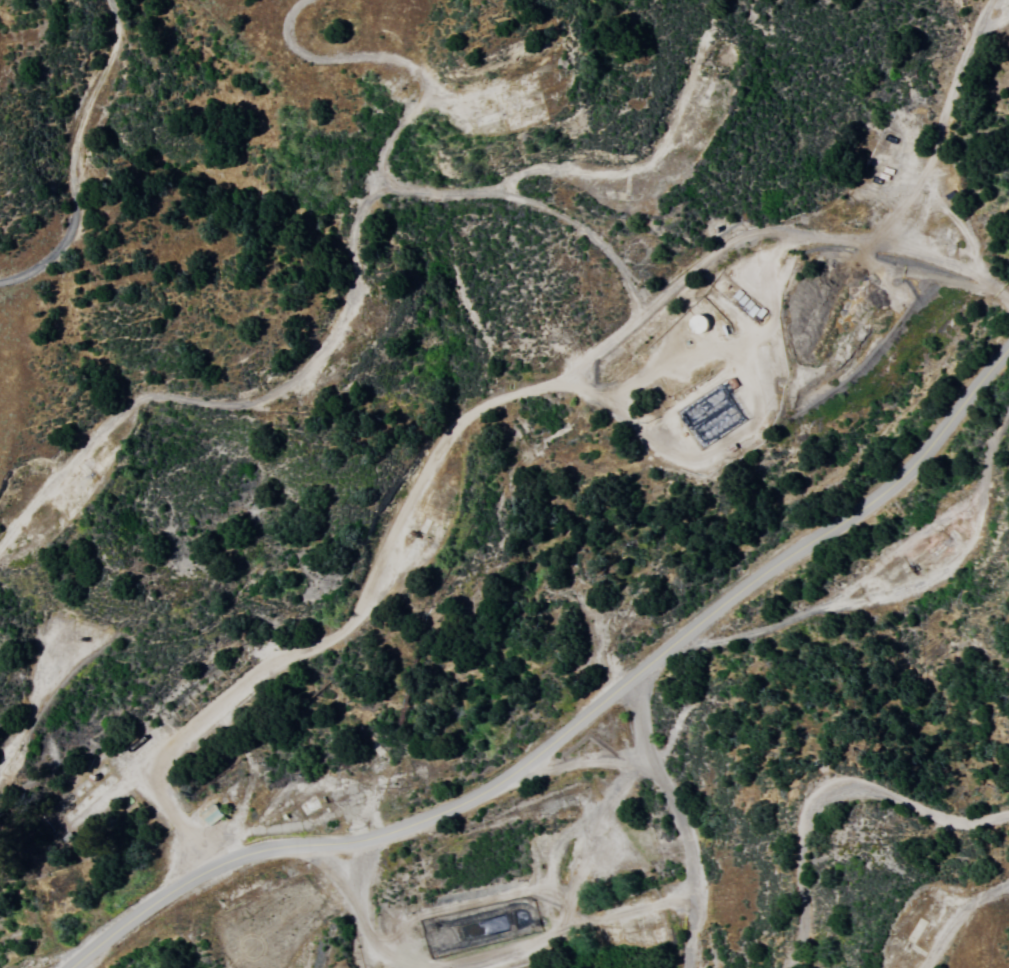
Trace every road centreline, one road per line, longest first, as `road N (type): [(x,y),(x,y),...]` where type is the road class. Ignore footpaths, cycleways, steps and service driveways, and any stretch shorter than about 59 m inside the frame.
road 1 (tertiary): [(68,967),(140,907),(208,866),(264,846),(371,834),(451,806),(510,773),(765,569),(866,504),(1008,345)]
road 2 (residential): [(301,657),(349,627),(458,417),(562,382),(732,235),(761,221),(798,221),(873,245),(898,243),(922,219),(944,175)]
road 3 (residential): [(300,0),(289,36),(299,52),(398,63),(410,86),(387,128),(378,181),(348,238),(344,311),(293,377),(263,395),(228,404),(144,392),(0,541)]
road 4 (residential): [(684,634),(712,641),(883,594),(956,562),(980,526),(991,456),(1008,419)]
road 5 (residential): [(1008,813),(950,817),(859,788),(828,798),(802,848),(788,967)]
road 6 (residential): [(686,967),(691,843),(675,795),(645,759),(586,756),(510,773)]
road 7 (residential): [(0,283),(41,267),(71,232),(76,147),(113,50),(108,0)]
road 8 (residential): [(1008,298),(989,287),(952,212),(942,146),(950,94),(990,0)]
road 9 (residential): [(1008,884),(959,917),(928,967)]

